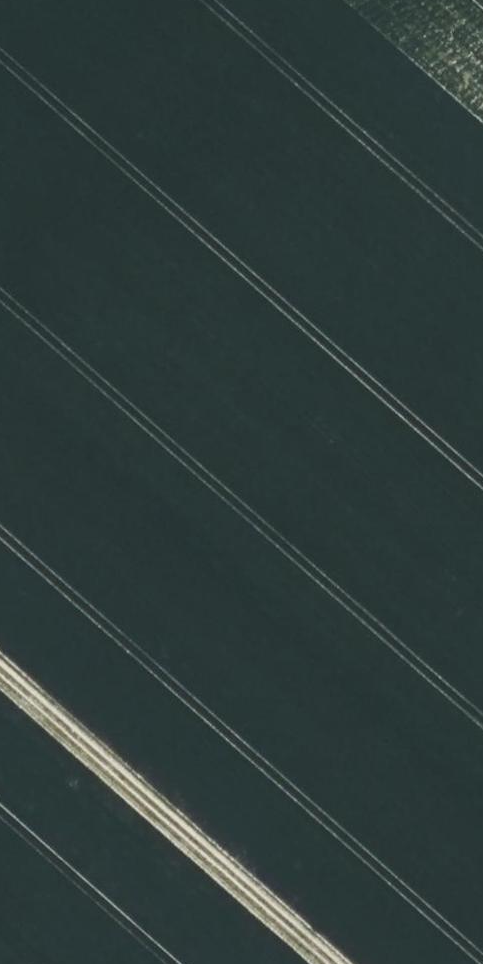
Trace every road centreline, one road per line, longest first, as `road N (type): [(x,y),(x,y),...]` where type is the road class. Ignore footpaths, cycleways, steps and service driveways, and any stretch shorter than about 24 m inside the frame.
road 1 (track): [(325,963),(0,678)]

